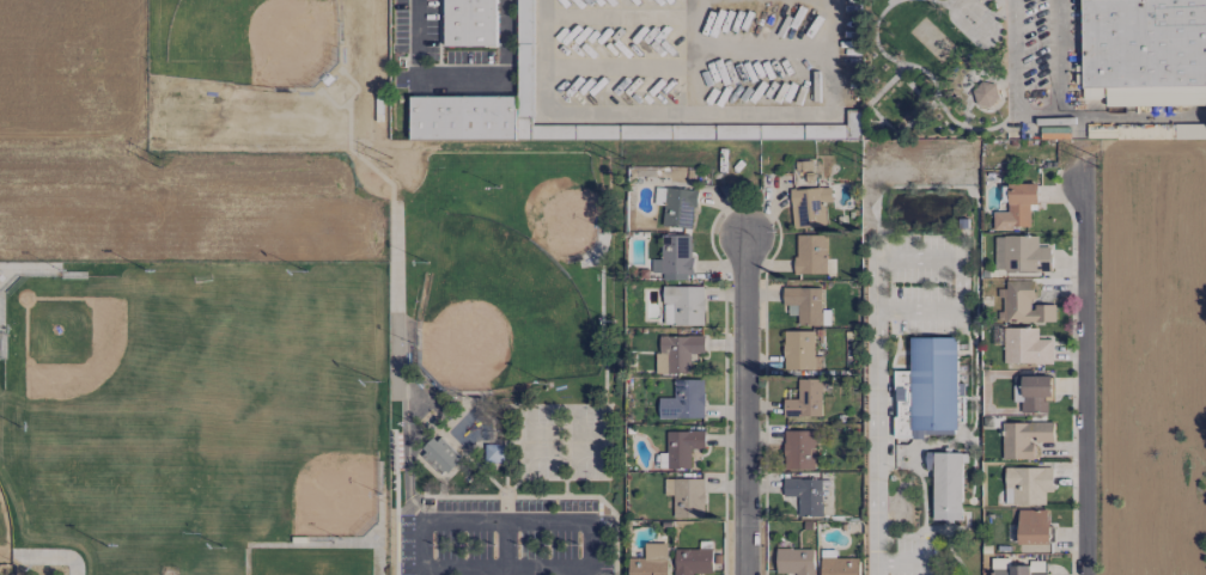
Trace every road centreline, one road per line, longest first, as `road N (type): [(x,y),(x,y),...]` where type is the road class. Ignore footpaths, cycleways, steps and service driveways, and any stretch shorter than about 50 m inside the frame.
road 1 (residential): [(1084,574),(1085,189)]
road 2 (residential): [(746,574),(748,238)]

